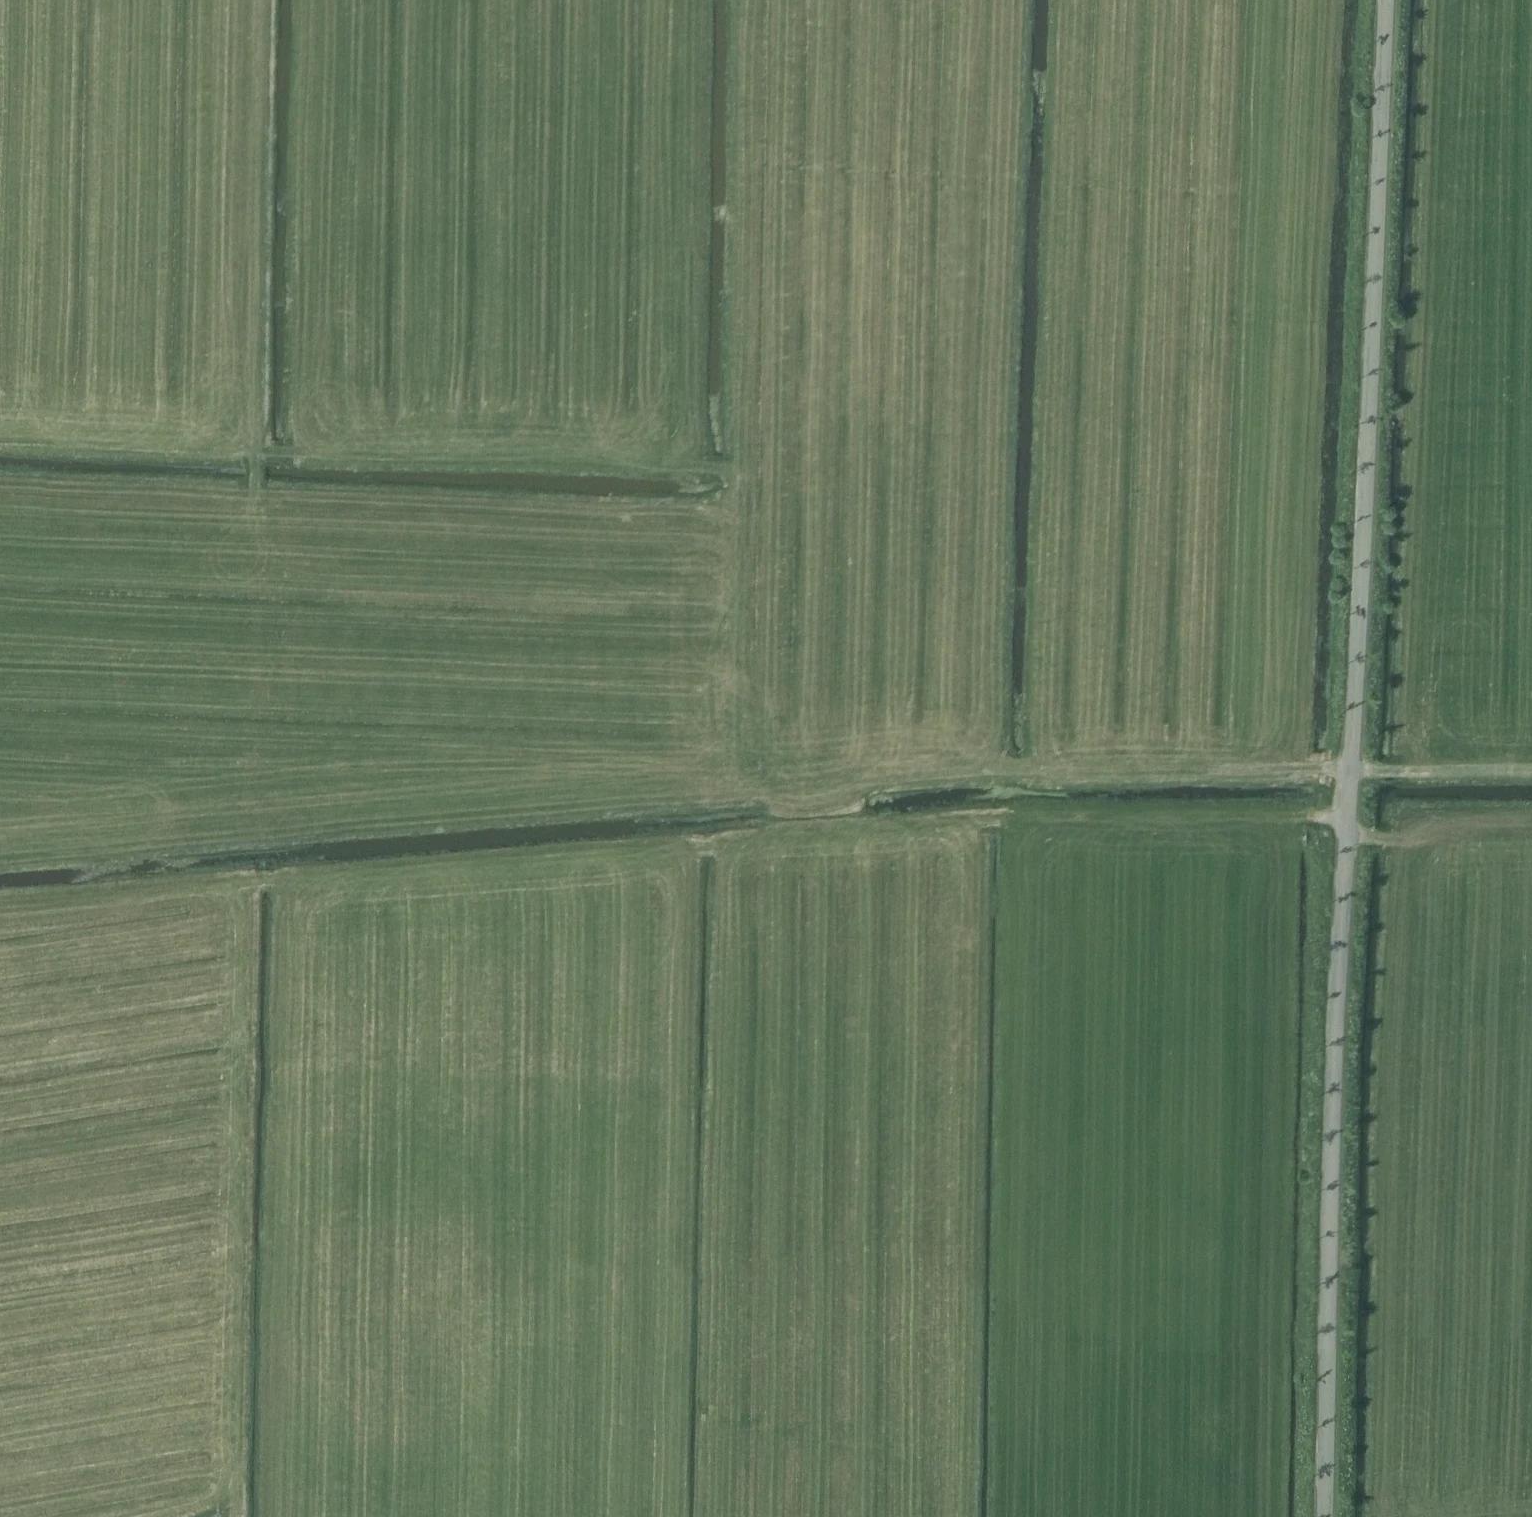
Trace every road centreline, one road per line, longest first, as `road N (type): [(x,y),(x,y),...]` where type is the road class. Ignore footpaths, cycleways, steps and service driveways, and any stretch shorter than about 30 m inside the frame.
road 1 (tertiary): [(1330,1516),(1345,830),(1388,0)]

